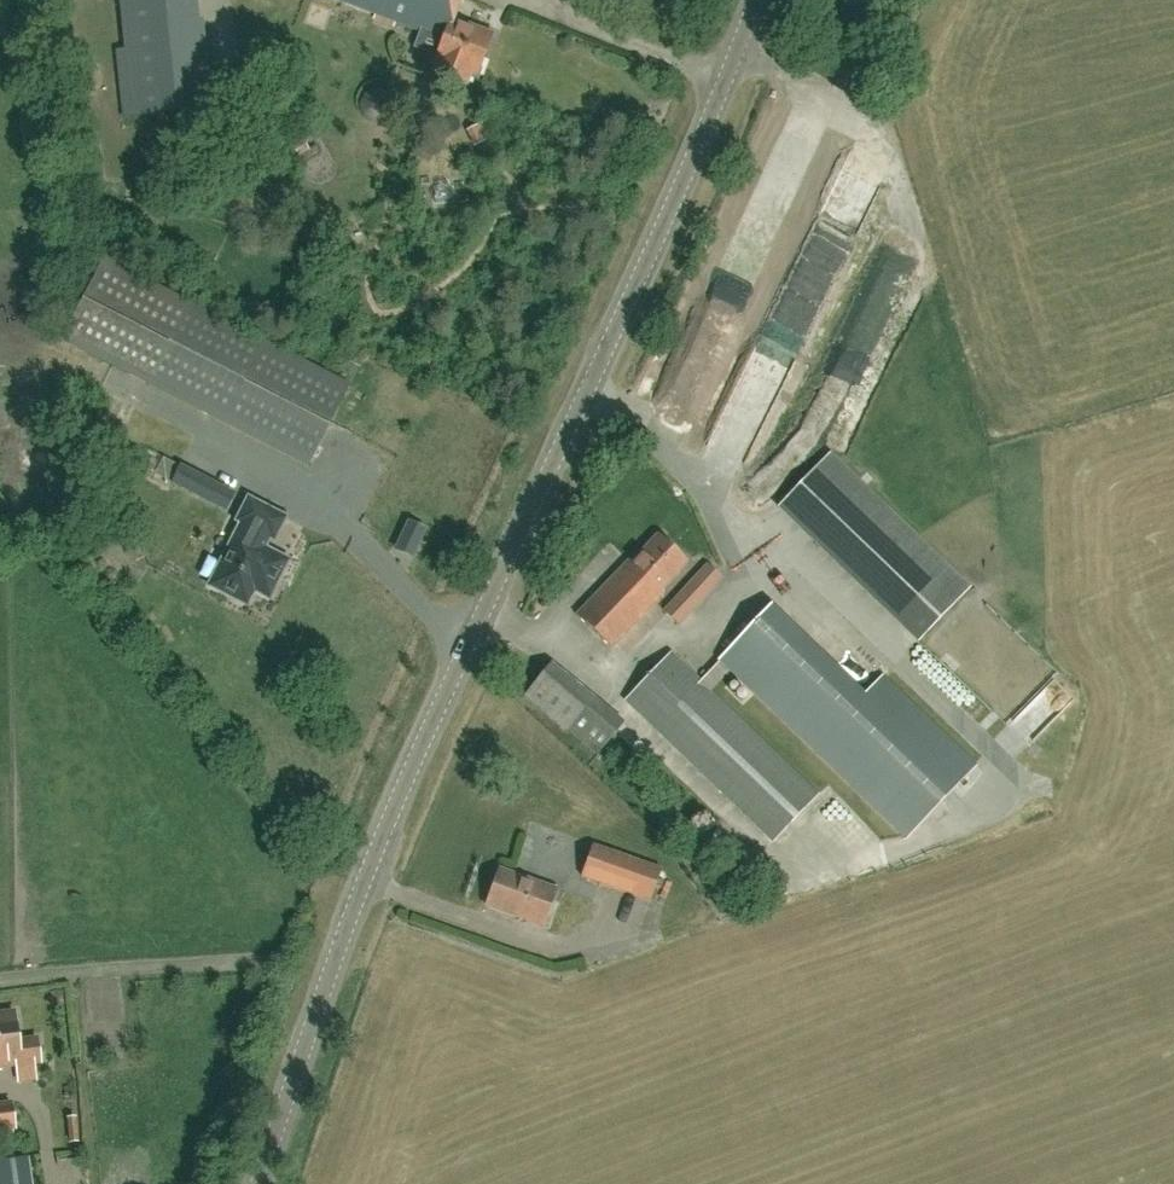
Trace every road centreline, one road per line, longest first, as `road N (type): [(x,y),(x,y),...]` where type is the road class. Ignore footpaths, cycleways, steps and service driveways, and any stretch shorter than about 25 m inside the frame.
road 1 (tertiary): [(260,1183),(361,889),(506,550),(712,118),(756,0)]

